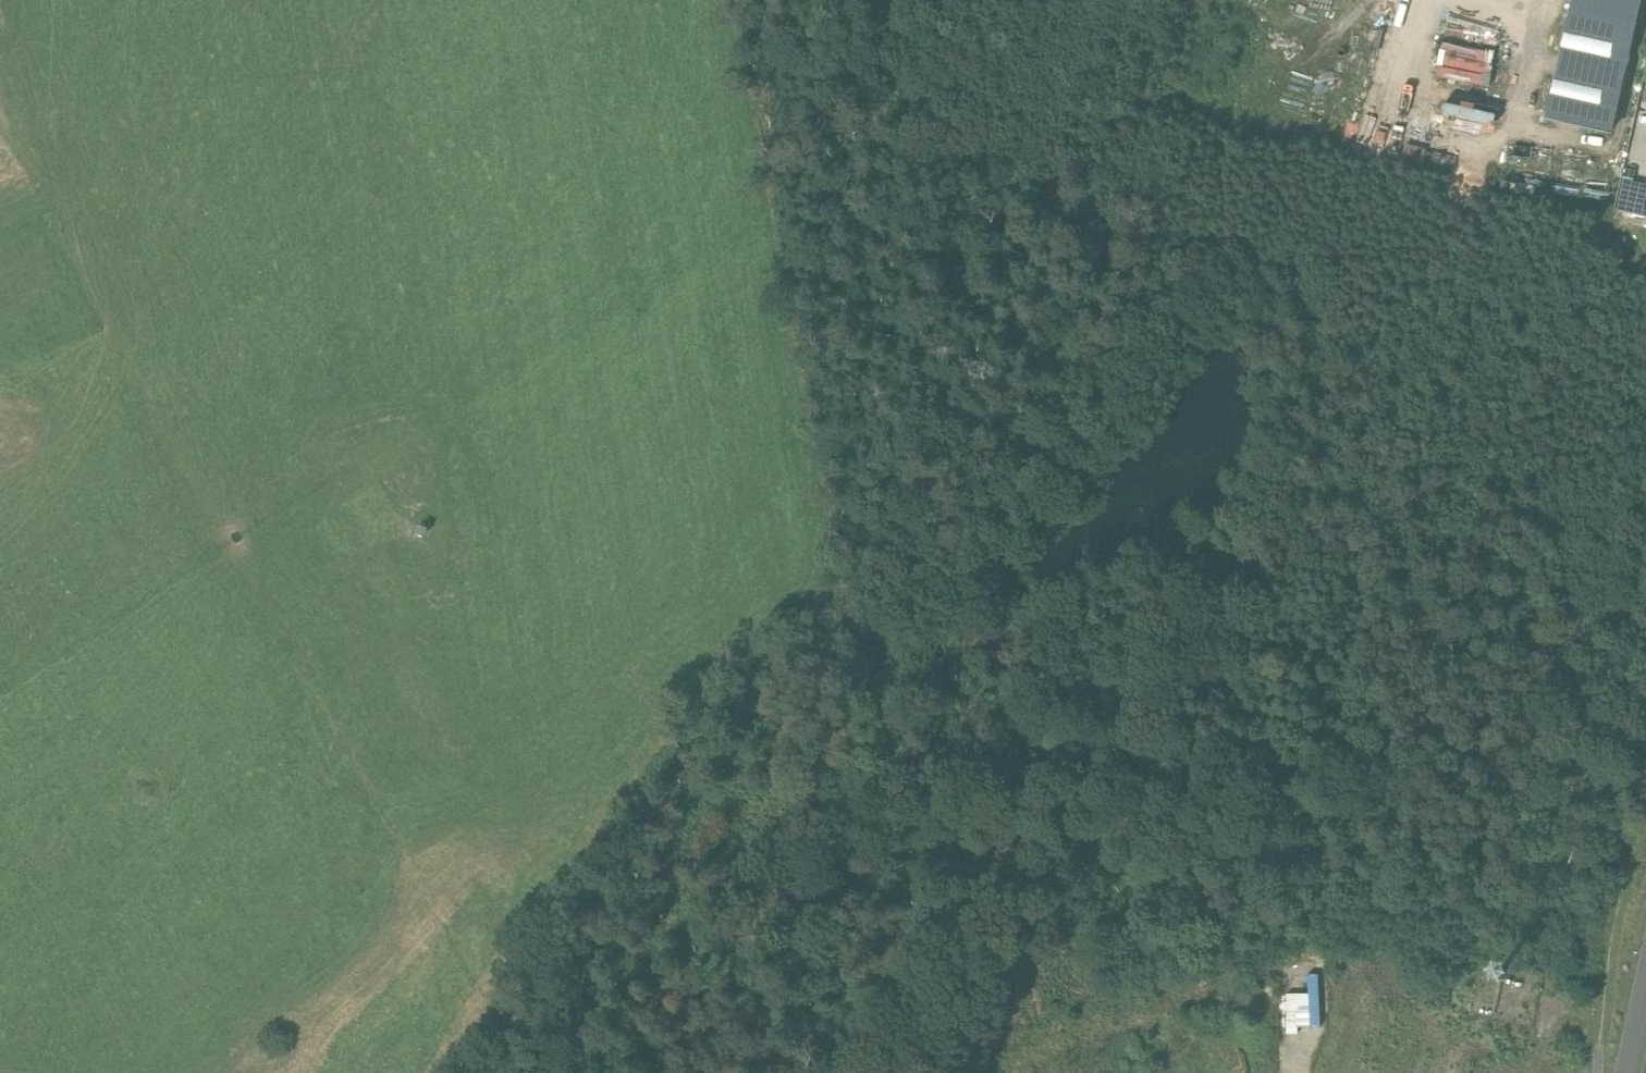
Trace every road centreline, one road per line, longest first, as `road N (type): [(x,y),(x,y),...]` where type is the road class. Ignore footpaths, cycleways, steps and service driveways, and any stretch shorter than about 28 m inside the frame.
road 1 (track): [(1241,547),(1346,575),(1455,582),(1645,630)]

